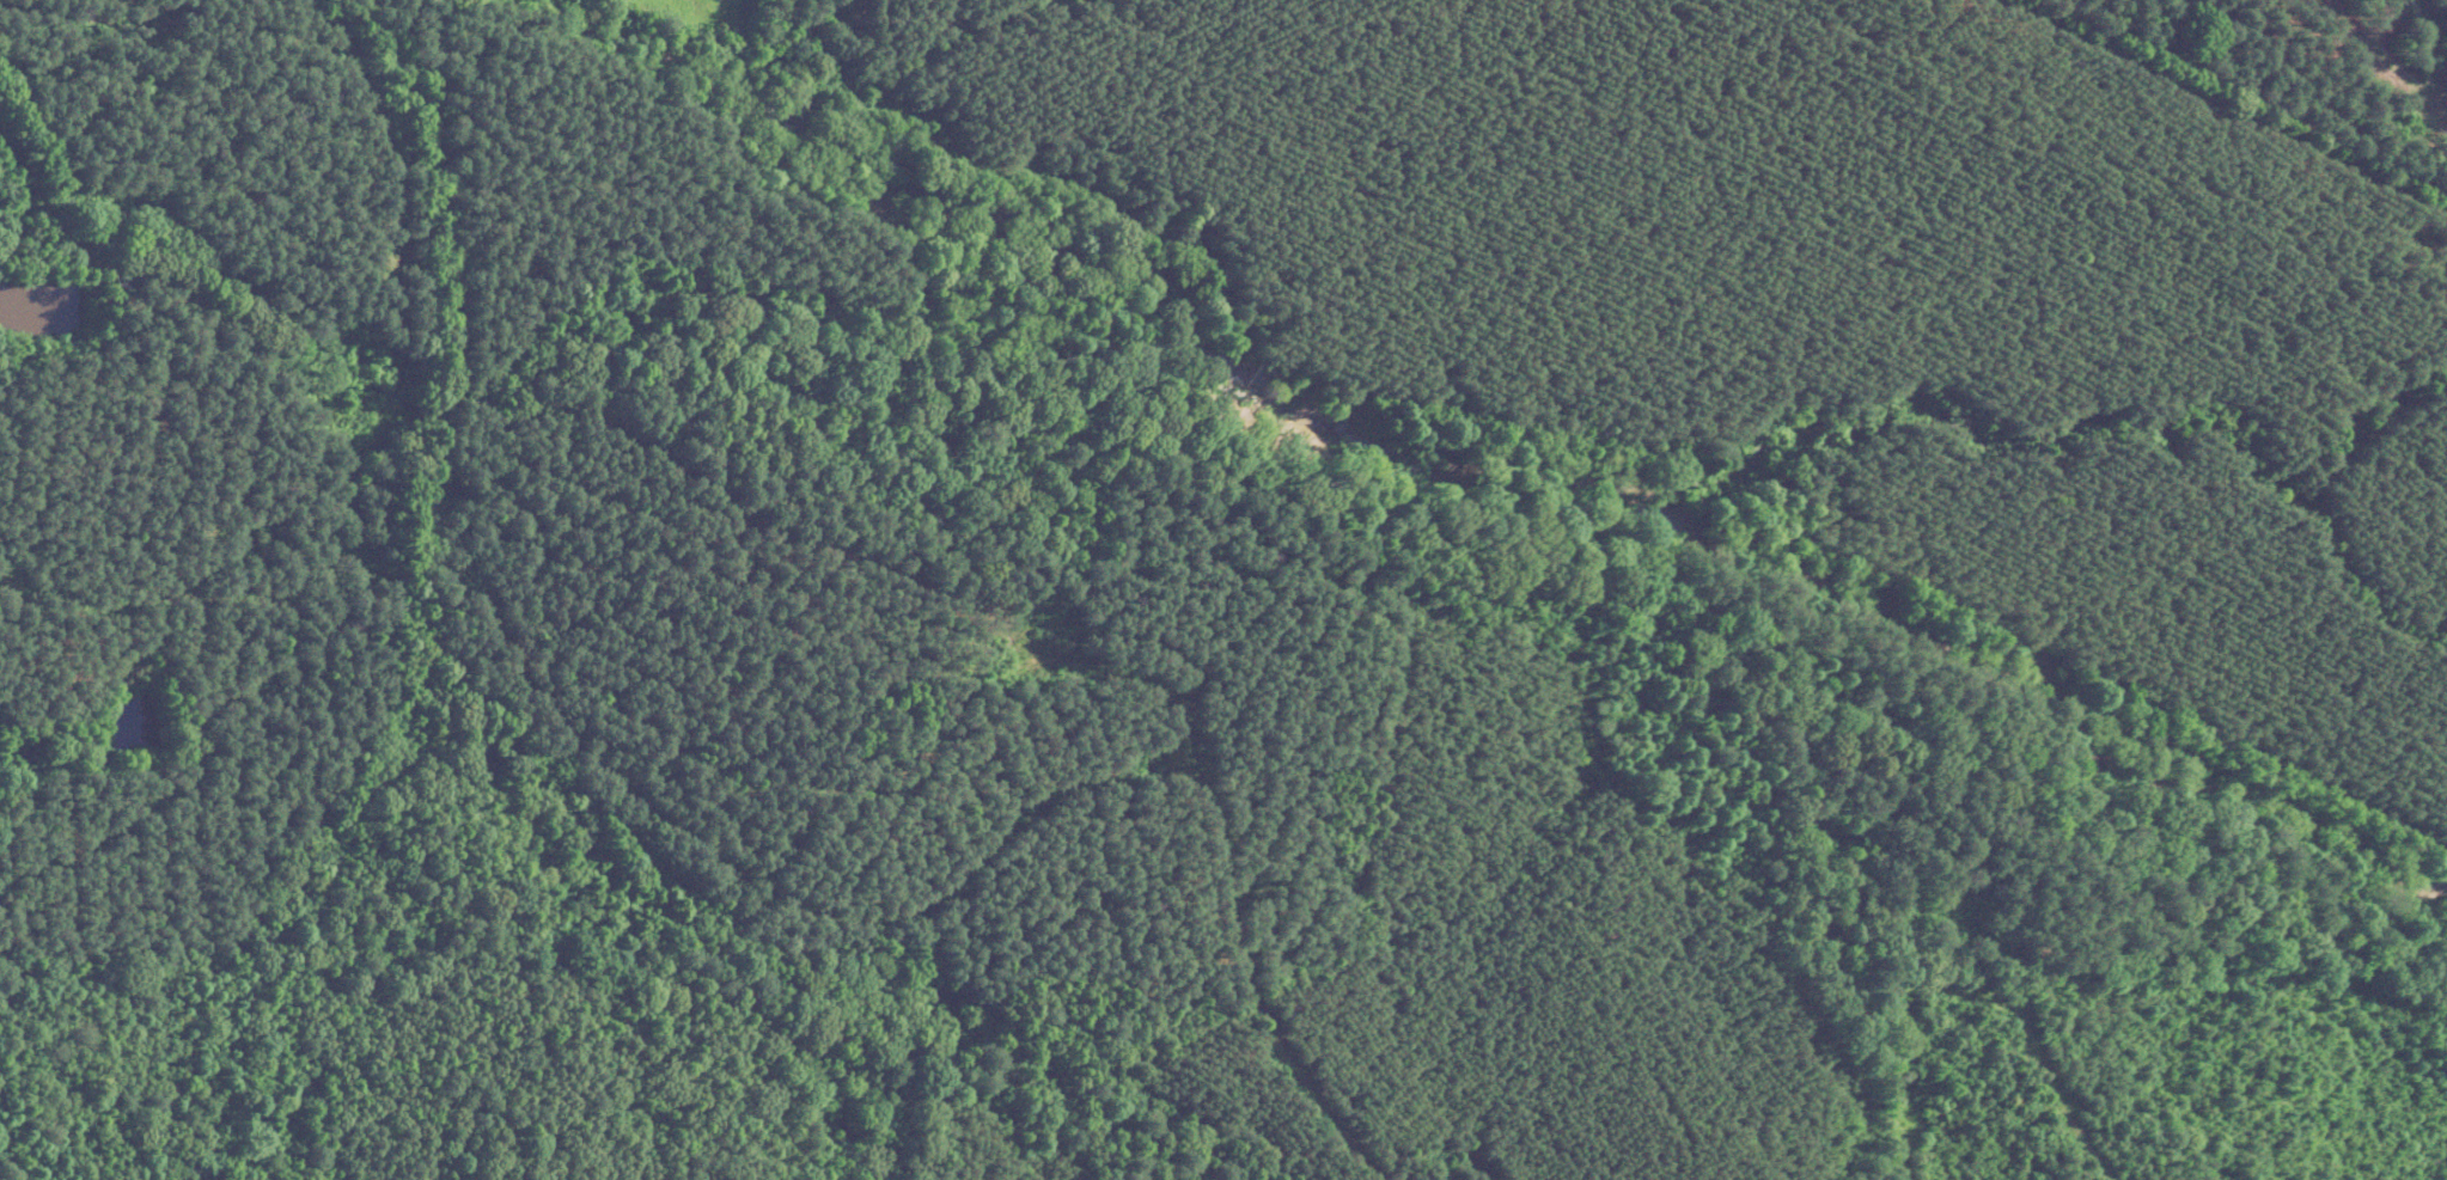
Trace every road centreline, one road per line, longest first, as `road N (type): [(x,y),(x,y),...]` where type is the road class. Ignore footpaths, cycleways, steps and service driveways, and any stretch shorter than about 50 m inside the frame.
road 1 (track): [(2446,118),(2430,84),(2415,0)]

